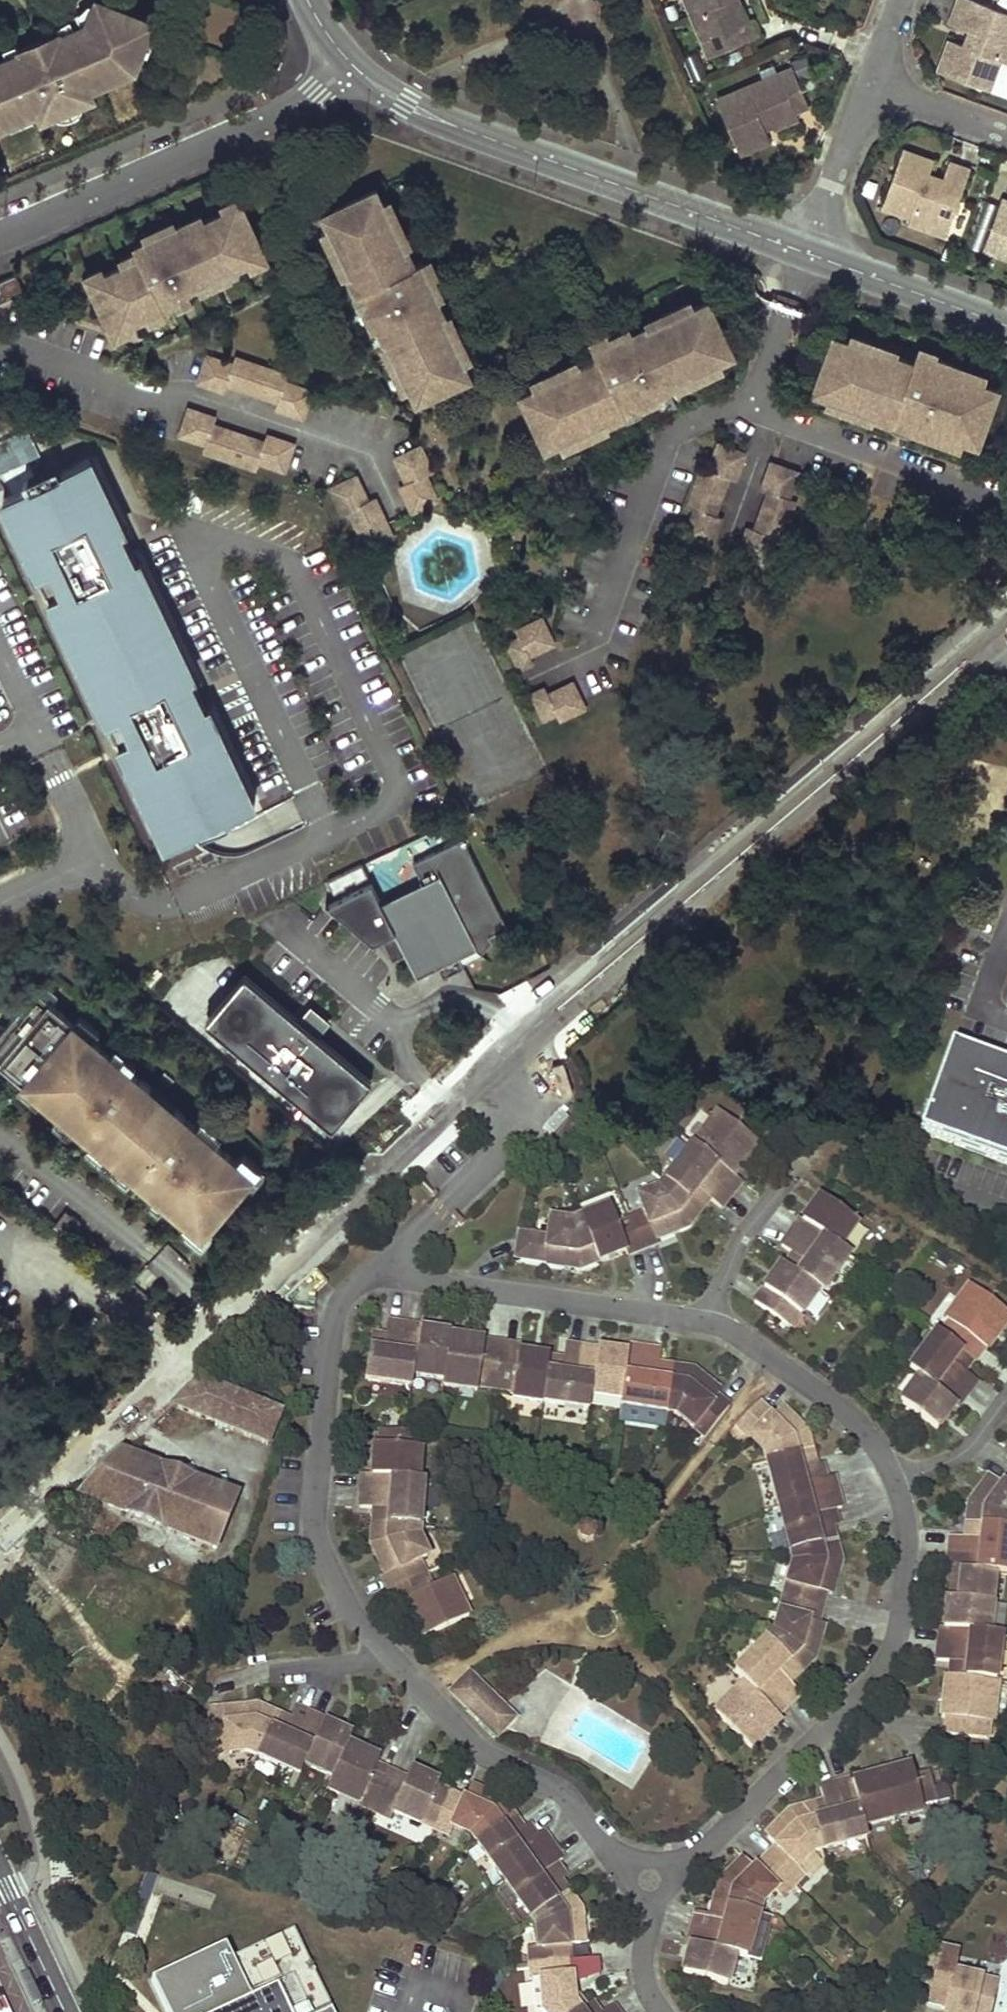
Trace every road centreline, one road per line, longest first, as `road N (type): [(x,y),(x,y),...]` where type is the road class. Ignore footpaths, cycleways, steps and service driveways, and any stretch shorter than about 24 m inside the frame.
road 1 (residential): [(389,1265),(350,1290),(330,1330),(316,1510),(332,1575),(386,1655),(470,1743),(554,1785),(634,1865)]
road 2 (residential): [(495,1079),(523,1036),(1006,616)]
road 3 (residential): [(19,1512),(226,1316),(495,1079)]
road 4 (tertiary): [(342,83),(801,254)]
road 5 (residential): [(666,1868),(694,1852),(868,1683),(896,1638),(906,1574),(898,1481)]
road 6 (residential): [(396,508),(370,450),(189,392),(154,399),(0,344)]
road 7 (residential): [(528,680),(592,647),(669,438),(754,407)]
road 8 (tertiary): [(0,229),(342,83)]
road 9 (residential): [(708,1322),(425,1280),(389,1265)]
road 10 (residential): [(754,407),(1006,498)]
road 11 (residential): [(898,1481),(842,1410),(737,1334),(708,1322)]
road 12 (residential): [(495,1079),(494,1159),(389,1265)]
road 13 (tertiary): [(801,254),(1006,332)]
road 14 (residential): [(801,254),(876,74)]
road 15 (residential): [(794,1174),(744,1235),(708,1322)]
road 16 (residential): [(754,407),(801,254)]
road 17 (secondary): [(65,2011),(0,1875)]
road 18 (residential): [(754,407),(762,440),(727,543)]
road 19 (residential): [(898,1481),(967,1451),(1006,1397)]
road 20 (residential): [(876,74),(1006,127)]

